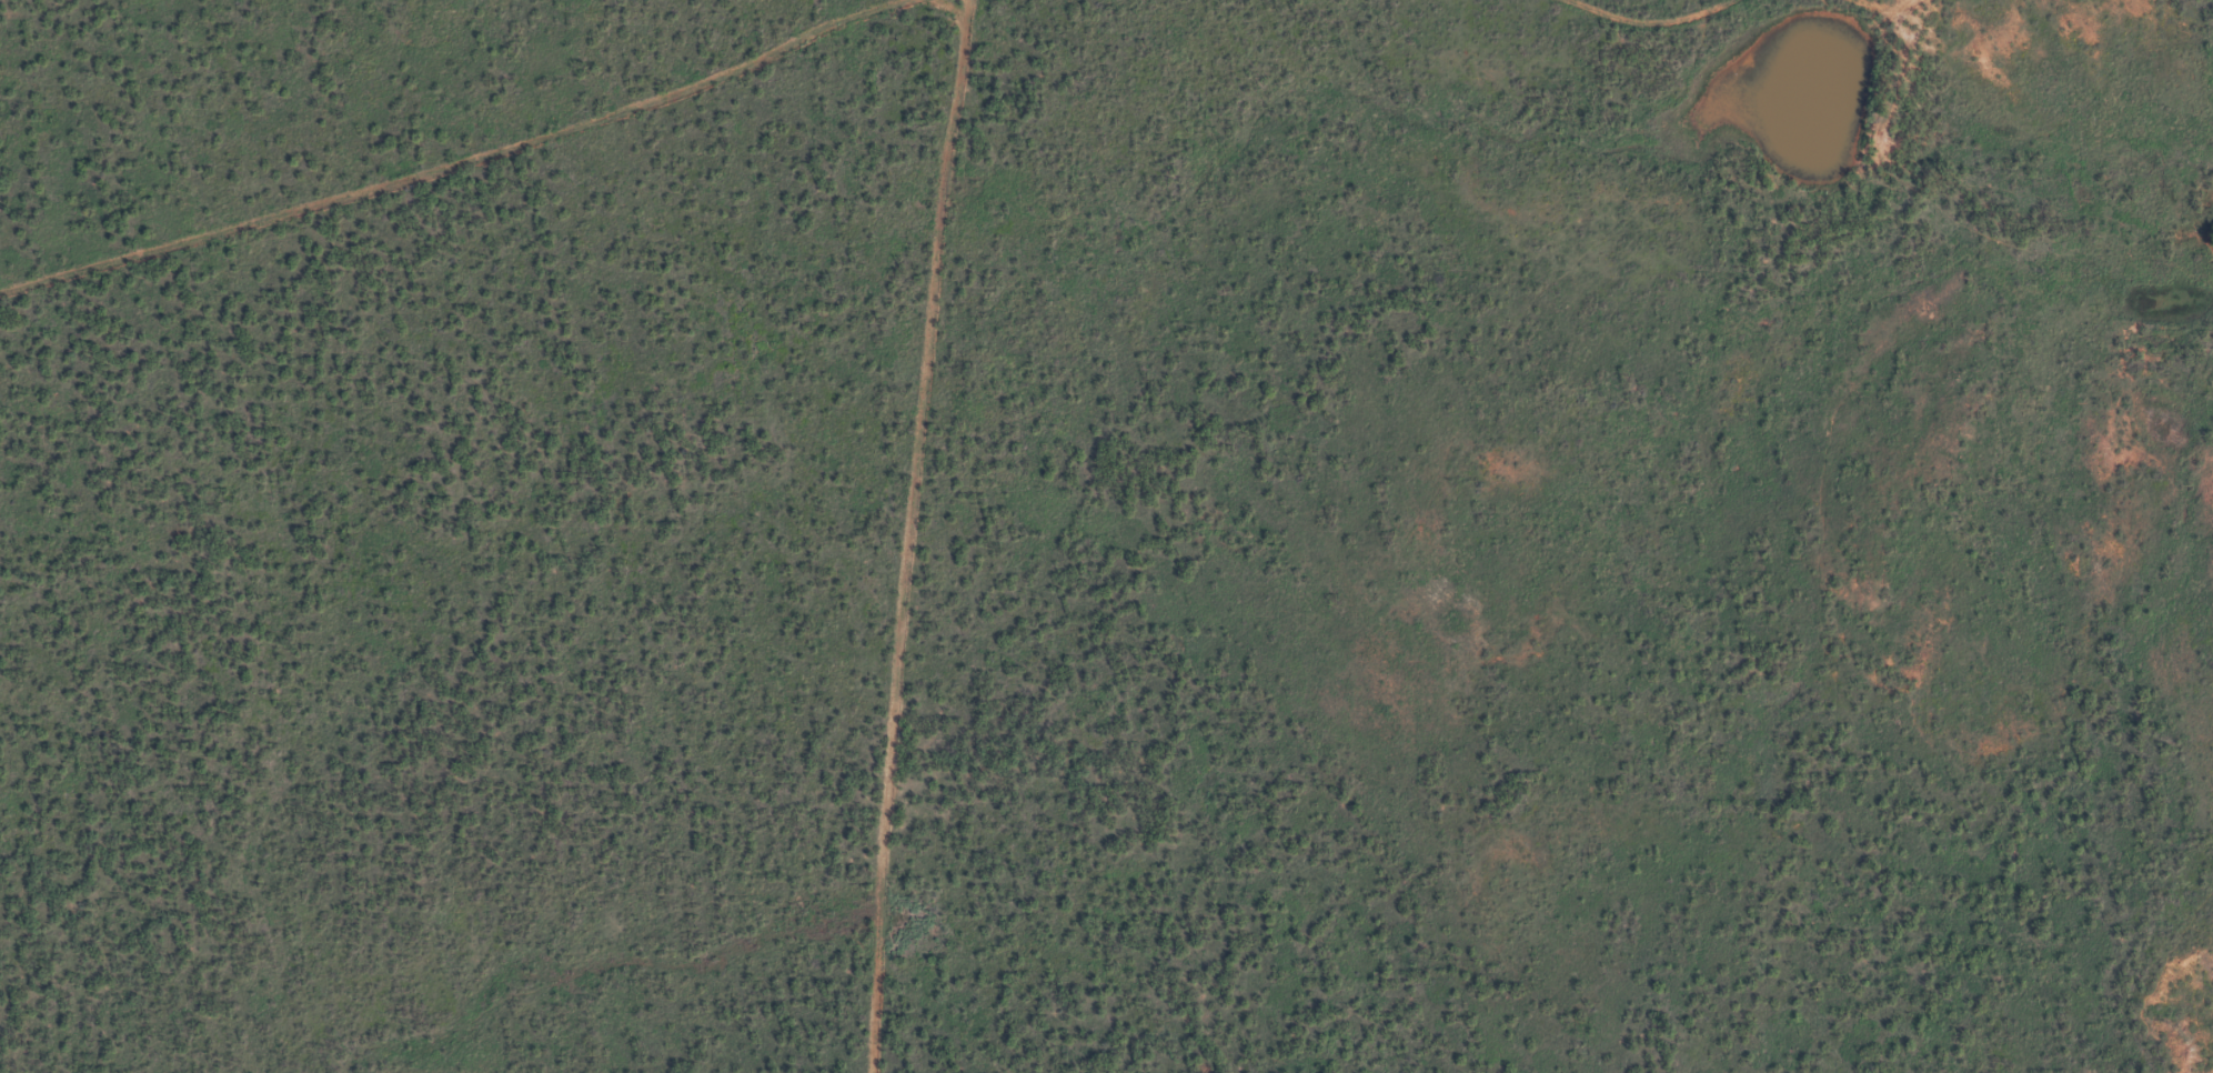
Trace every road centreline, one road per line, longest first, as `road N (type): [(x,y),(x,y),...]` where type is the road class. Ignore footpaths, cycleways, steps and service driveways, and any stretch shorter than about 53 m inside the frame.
road 1 (residential): [(886,1072),(968,0)]

